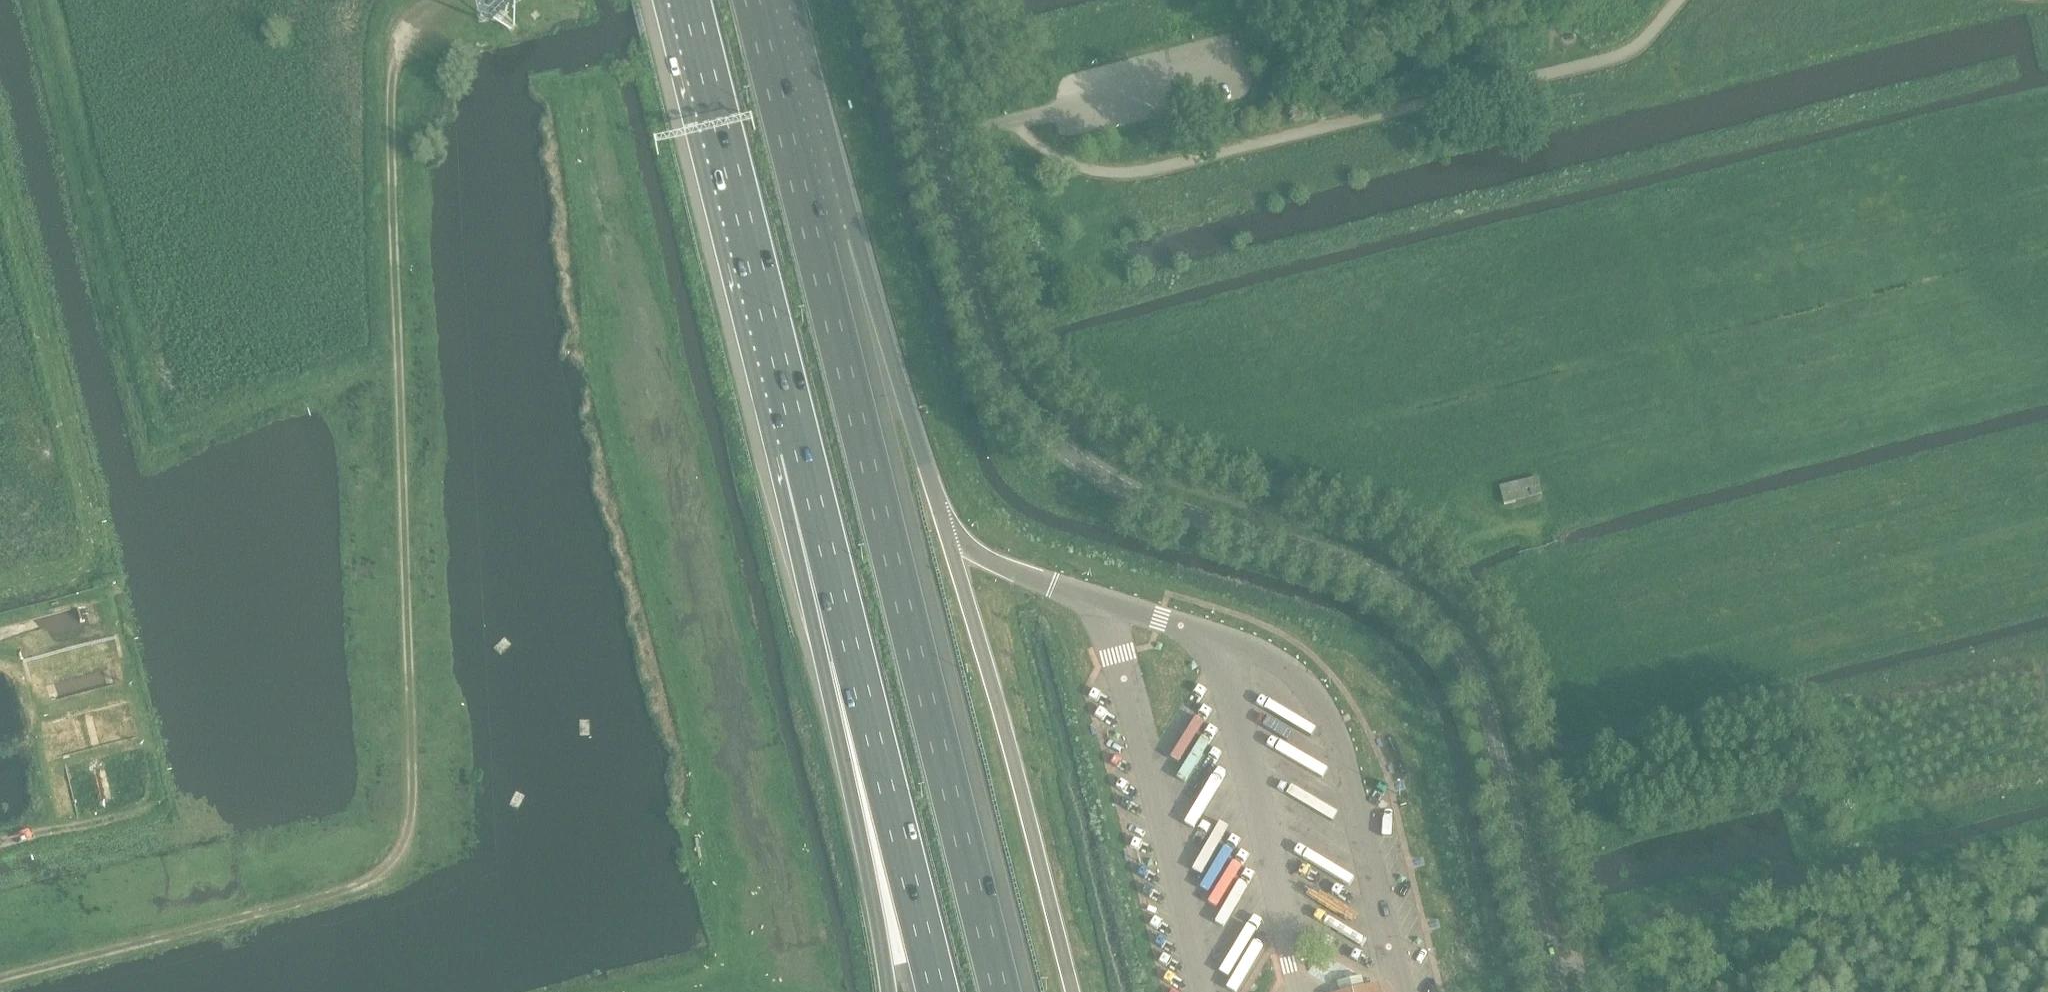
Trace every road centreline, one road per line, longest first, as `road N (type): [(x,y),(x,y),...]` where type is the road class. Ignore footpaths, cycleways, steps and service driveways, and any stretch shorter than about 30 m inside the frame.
road 1 (unclassified): [(1555,991),(1481,692),(1441,628),(1370,574),(1127,496),(1079,462),(1008,374),(990,335),(898,0)]
road 2 (track): [(0,982),(336,897),(365,885),(397,850),(408,800),(386,108),(390,74),(407,48),(446,29)]
road 3 (motorway): [(999,991),(814,247)]
road 4 (motorway): [(802,449),(938,991)]
road 5 (motorway): [(802,449),(823,663),(866,840),(887,991)]
road 6 (motorway): [(690,0),(802,449)]
road 7 (motorway): [(947,535),(911,421),(814,247)]
road 8 (motorway): [(814,247),(752,0)]

